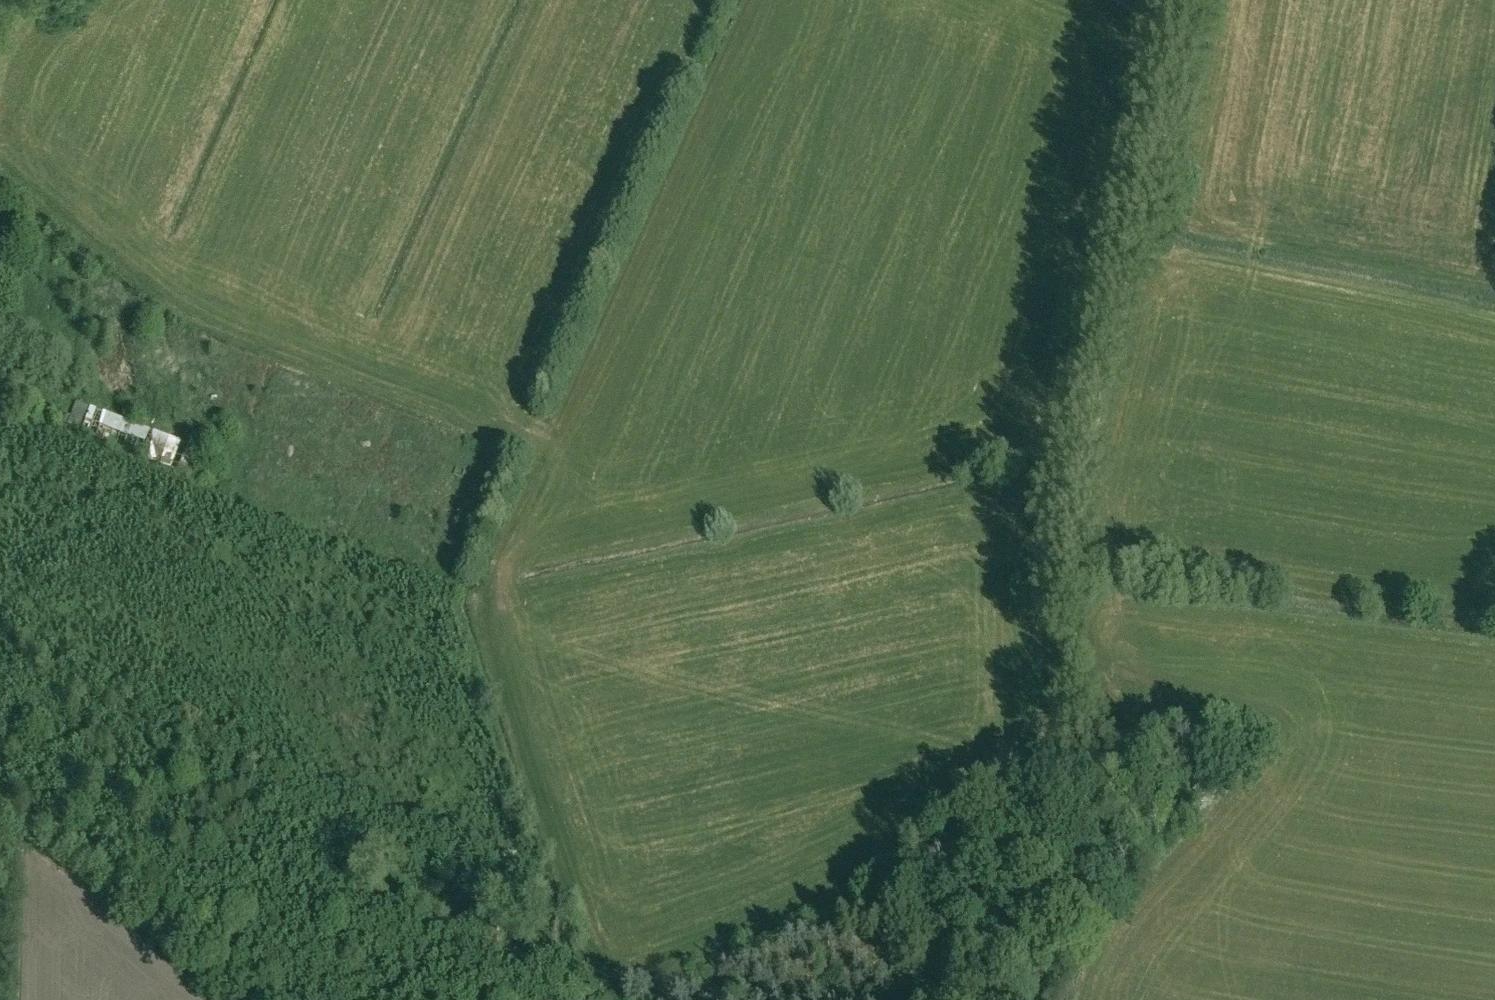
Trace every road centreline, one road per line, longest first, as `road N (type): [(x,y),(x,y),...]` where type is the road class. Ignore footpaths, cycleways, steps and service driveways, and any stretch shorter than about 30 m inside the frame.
road 1 (track): [(1032,999),(1054,882),(1082,800),(1068,690),(1063,526),(1178,0)]
road 2 (track): [(0,797),(107,861),(255,999)]

